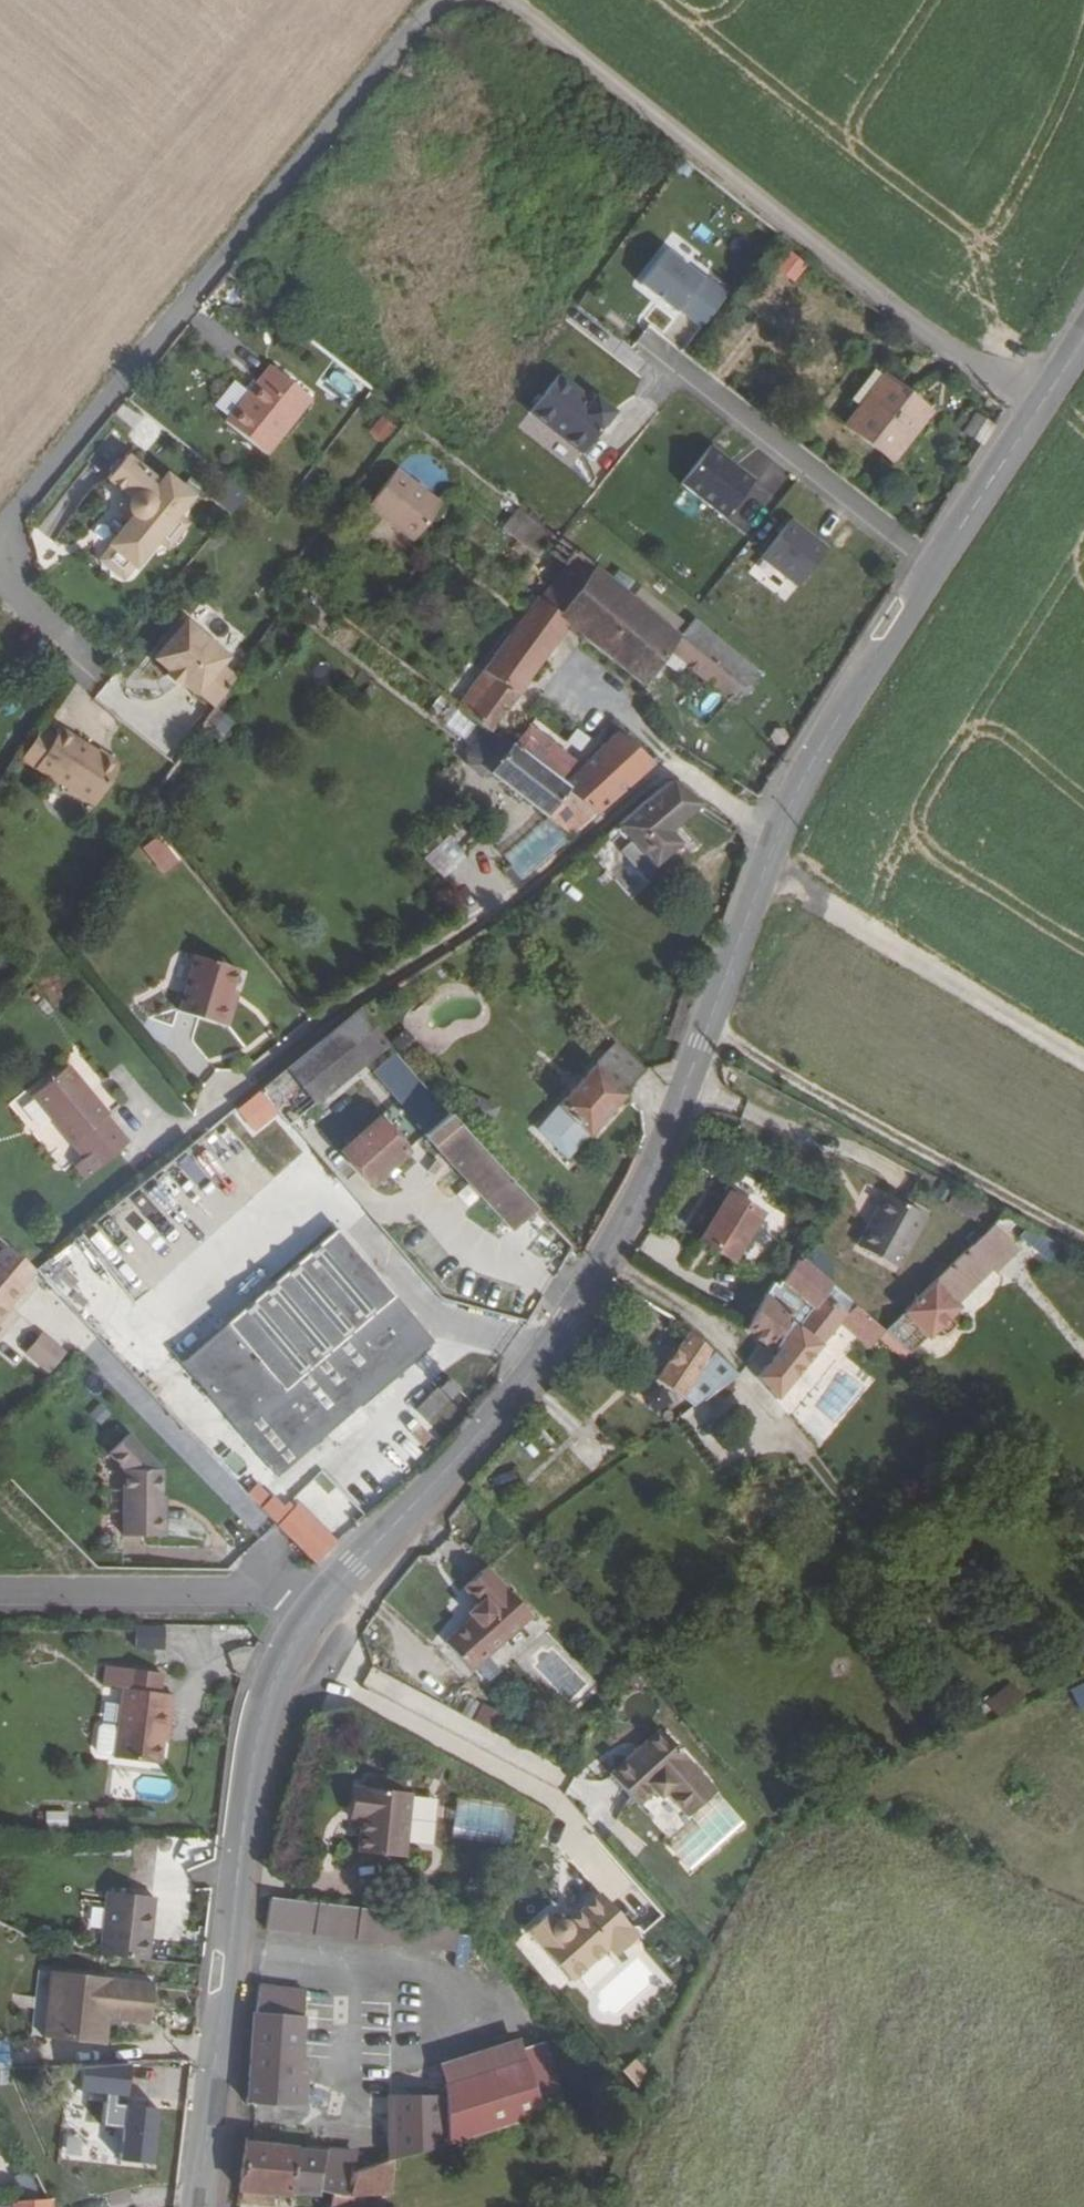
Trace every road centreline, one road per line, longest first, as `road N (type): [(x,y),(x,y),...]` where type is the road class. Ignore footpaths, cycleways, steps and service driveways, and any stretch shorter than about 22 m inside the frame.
road 1 (secondary): [(933,571),(779,821),(665,1149),(593,1279),(522,1390),(359,1567),(277,1676),(250,1761),(197,2206)]
road 2 (unclassified): [(457,0),(438,5),(0,540)]
road 3 (unclassified): [(1037,407),(870,288),(522,11),(492,0)]
road 4 (residential): [(678,366),(933,571)]
road 5 (secondary): [(1037,407),(933,571)]
road 6 (unclassified): [(0,586),(95,674)]

